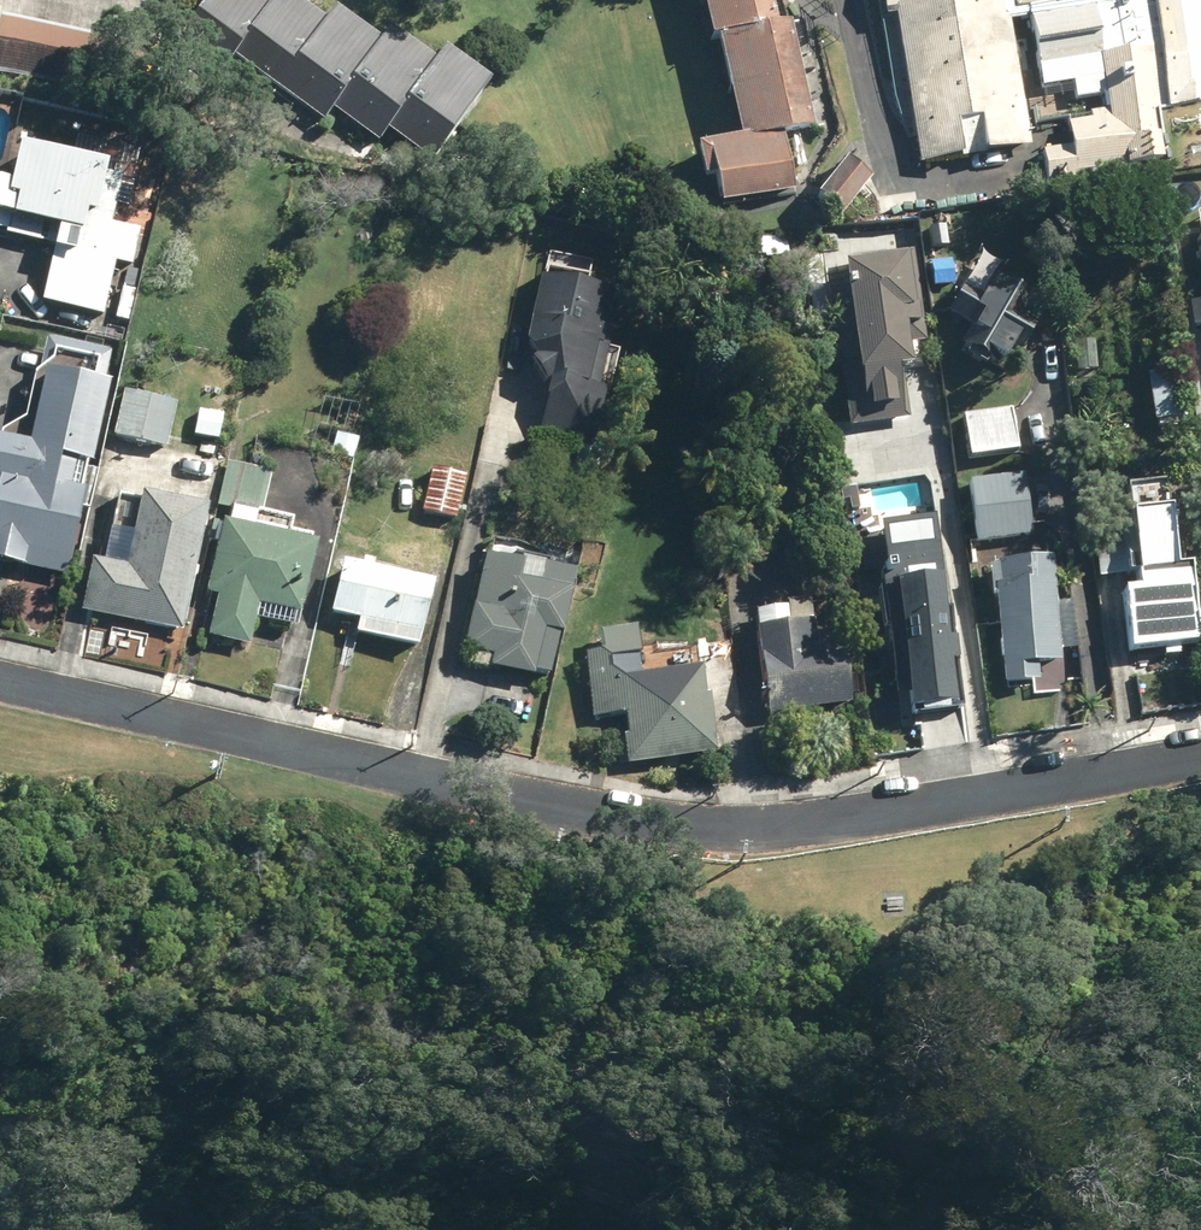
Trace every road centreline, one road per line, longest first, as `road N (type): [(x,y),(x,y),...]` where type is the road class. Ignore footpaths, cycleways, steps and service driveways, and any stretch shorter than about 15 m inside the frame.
road 1 (residential): [(1200,758),(734,834),(0,684)]

